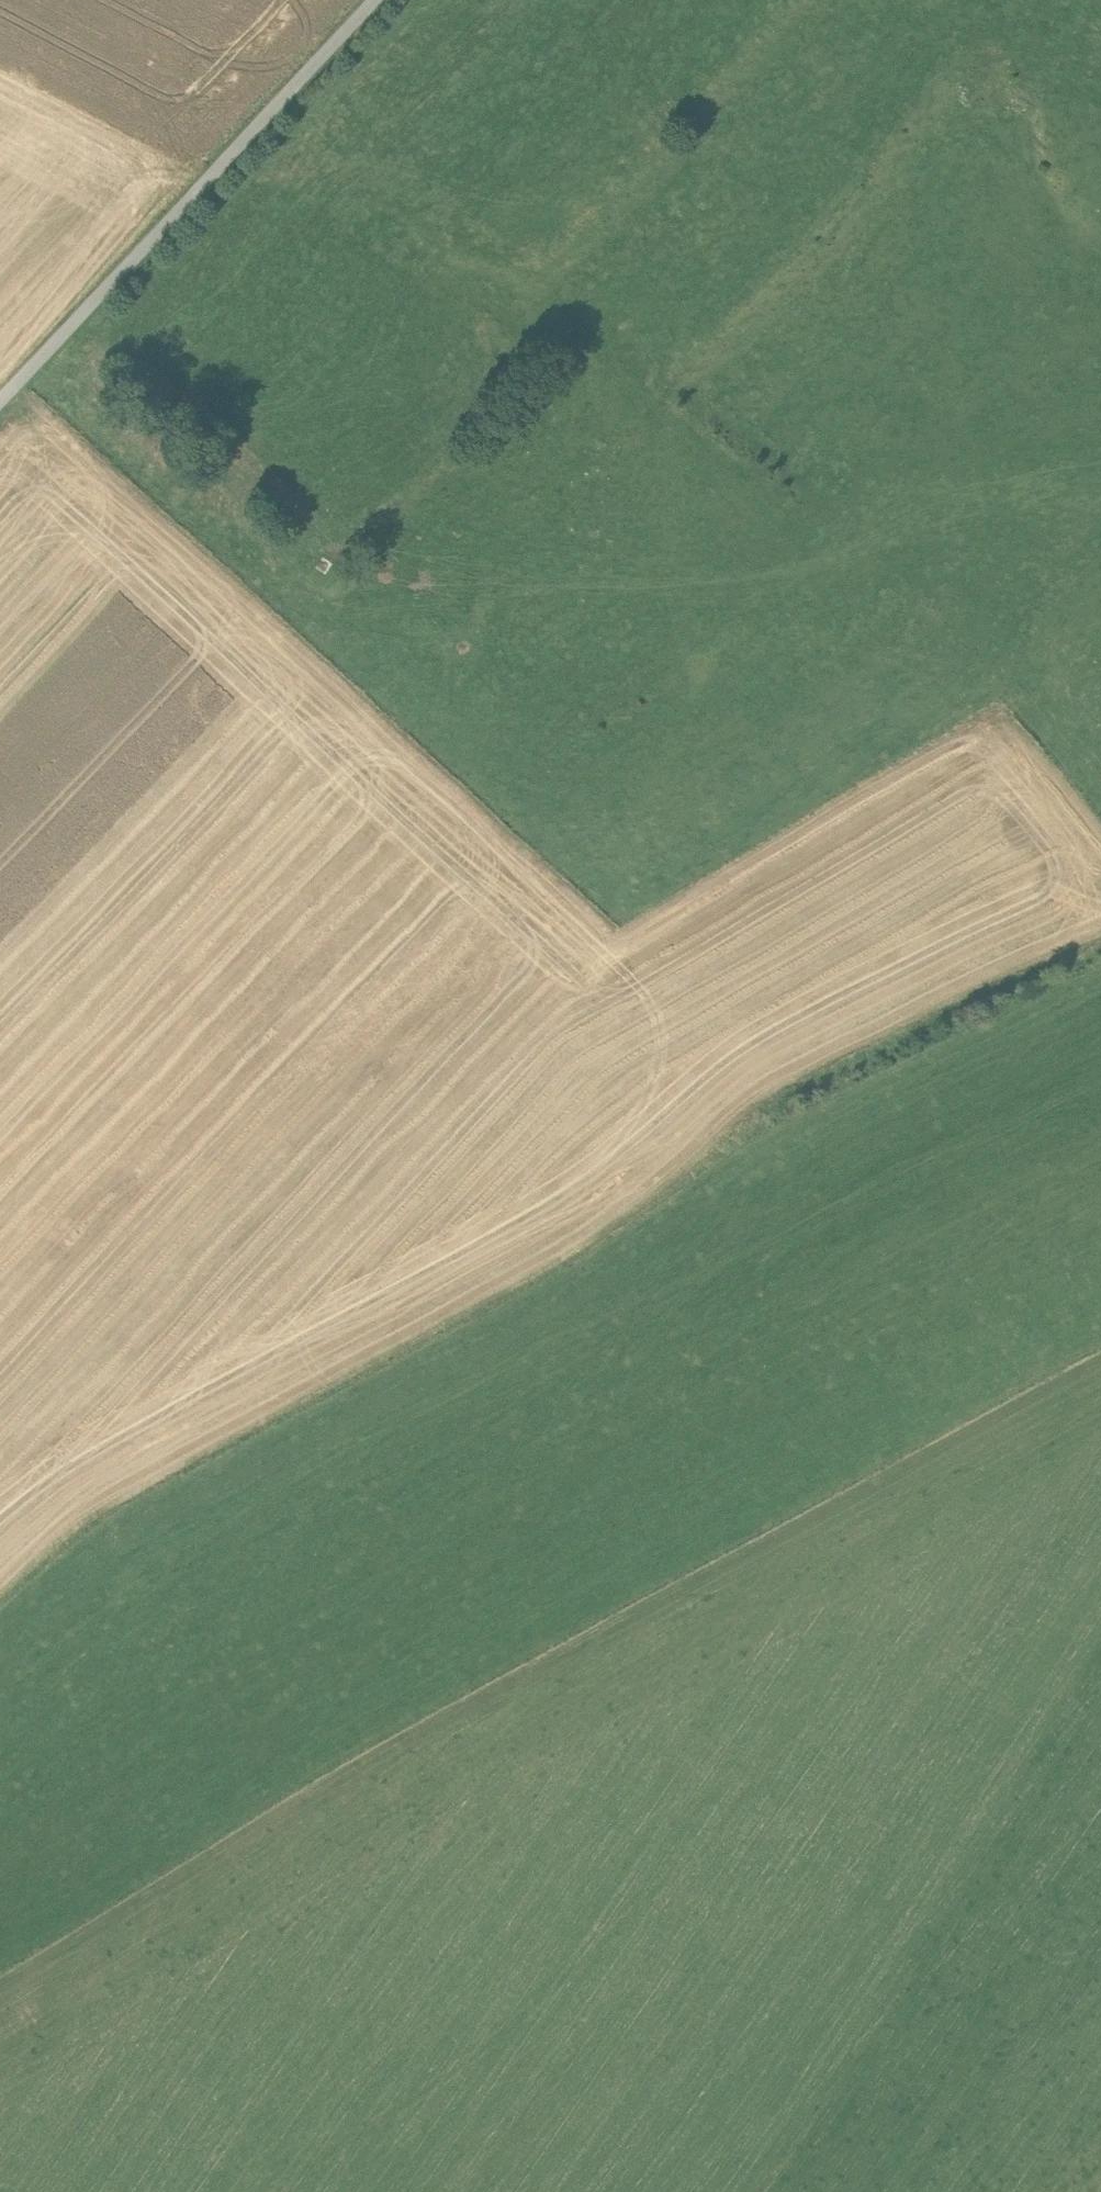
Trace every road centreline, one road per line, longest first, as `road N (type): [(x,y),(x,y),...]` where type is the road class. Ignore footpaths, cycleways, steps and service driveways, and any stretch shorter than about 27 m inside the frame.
road 1 (unclassified): [(370,0),(0,400)]

